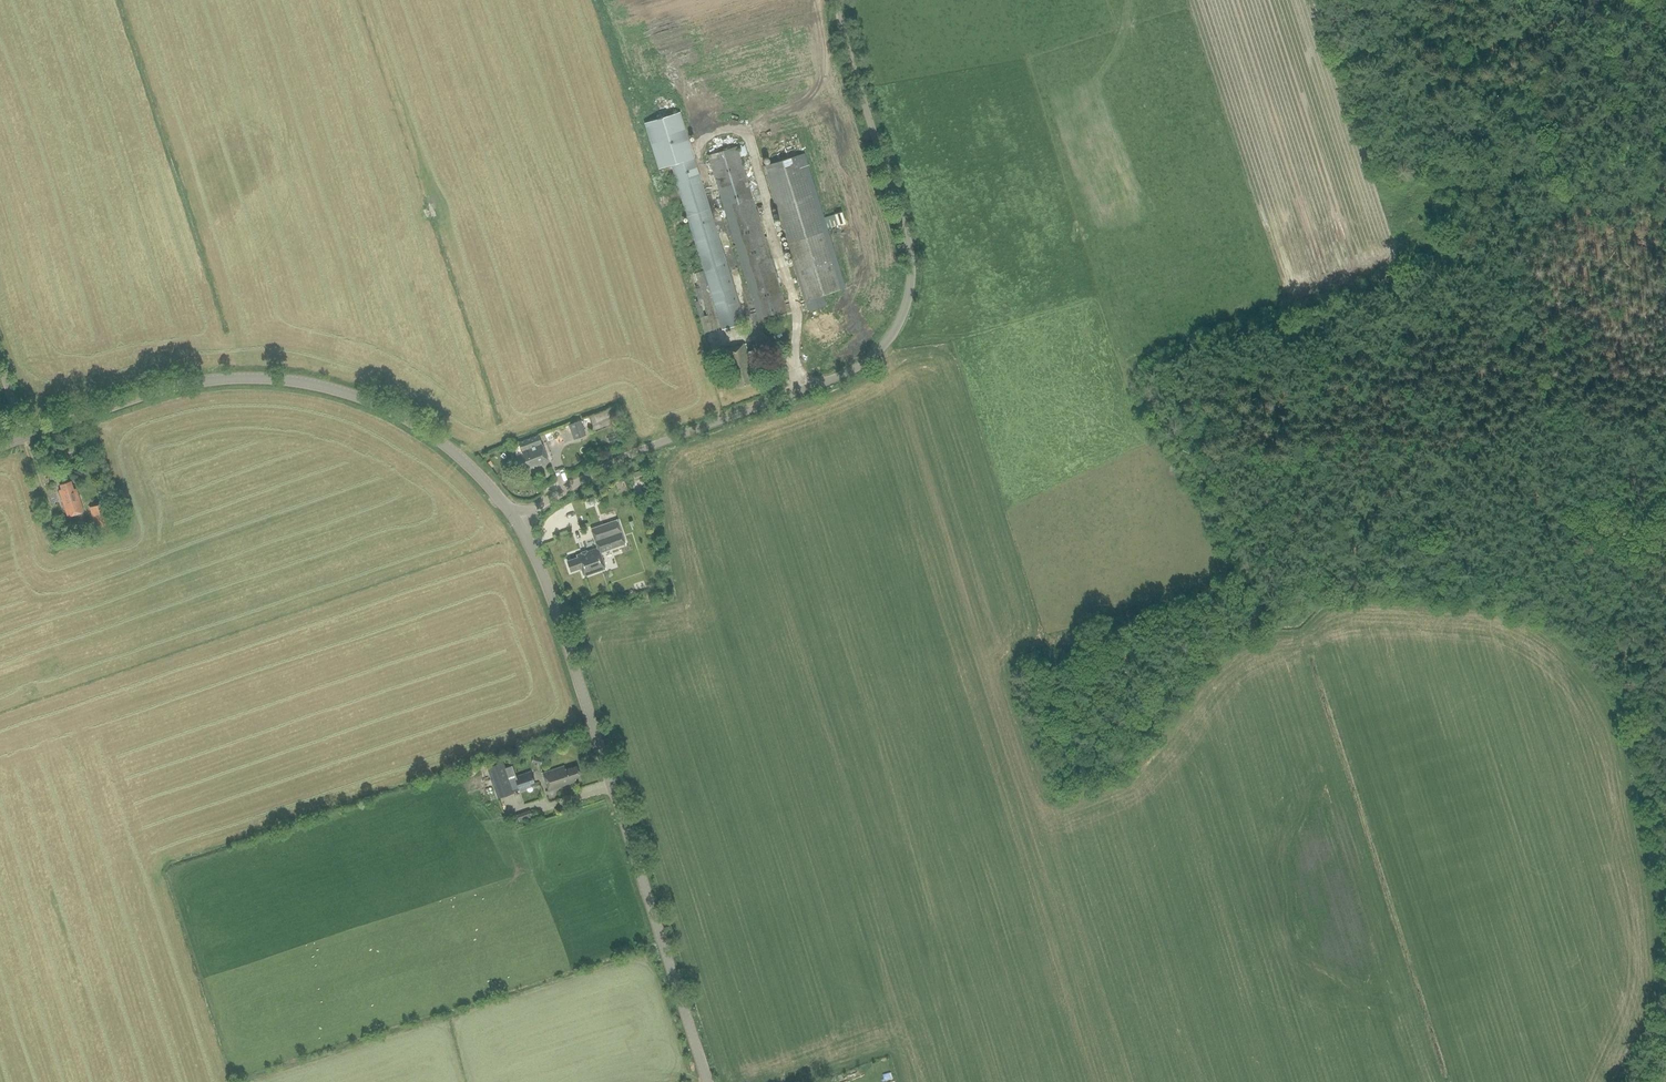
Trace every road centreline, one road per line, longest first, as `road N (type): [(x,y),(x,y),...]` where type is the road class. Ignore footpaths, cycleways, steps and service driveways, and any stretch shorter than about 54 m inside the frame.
road 1 (unclassified): [(517,520),(626,457),(850,372),(892,334),(910,293),(910,246),(840,0)]
road 2 (track): [(1665,609),(1542,526),(1531,501),(1533,333),(1496,251),(1495,228),(1521,147),(1499,0)]
road 3 (tertiary): [(708,1081),(559,615),(517,520)]
road 4 (tertiary): [(0,442),(194,383),(297,381),(373,402),(421,427),(463,459),(517,520)]

